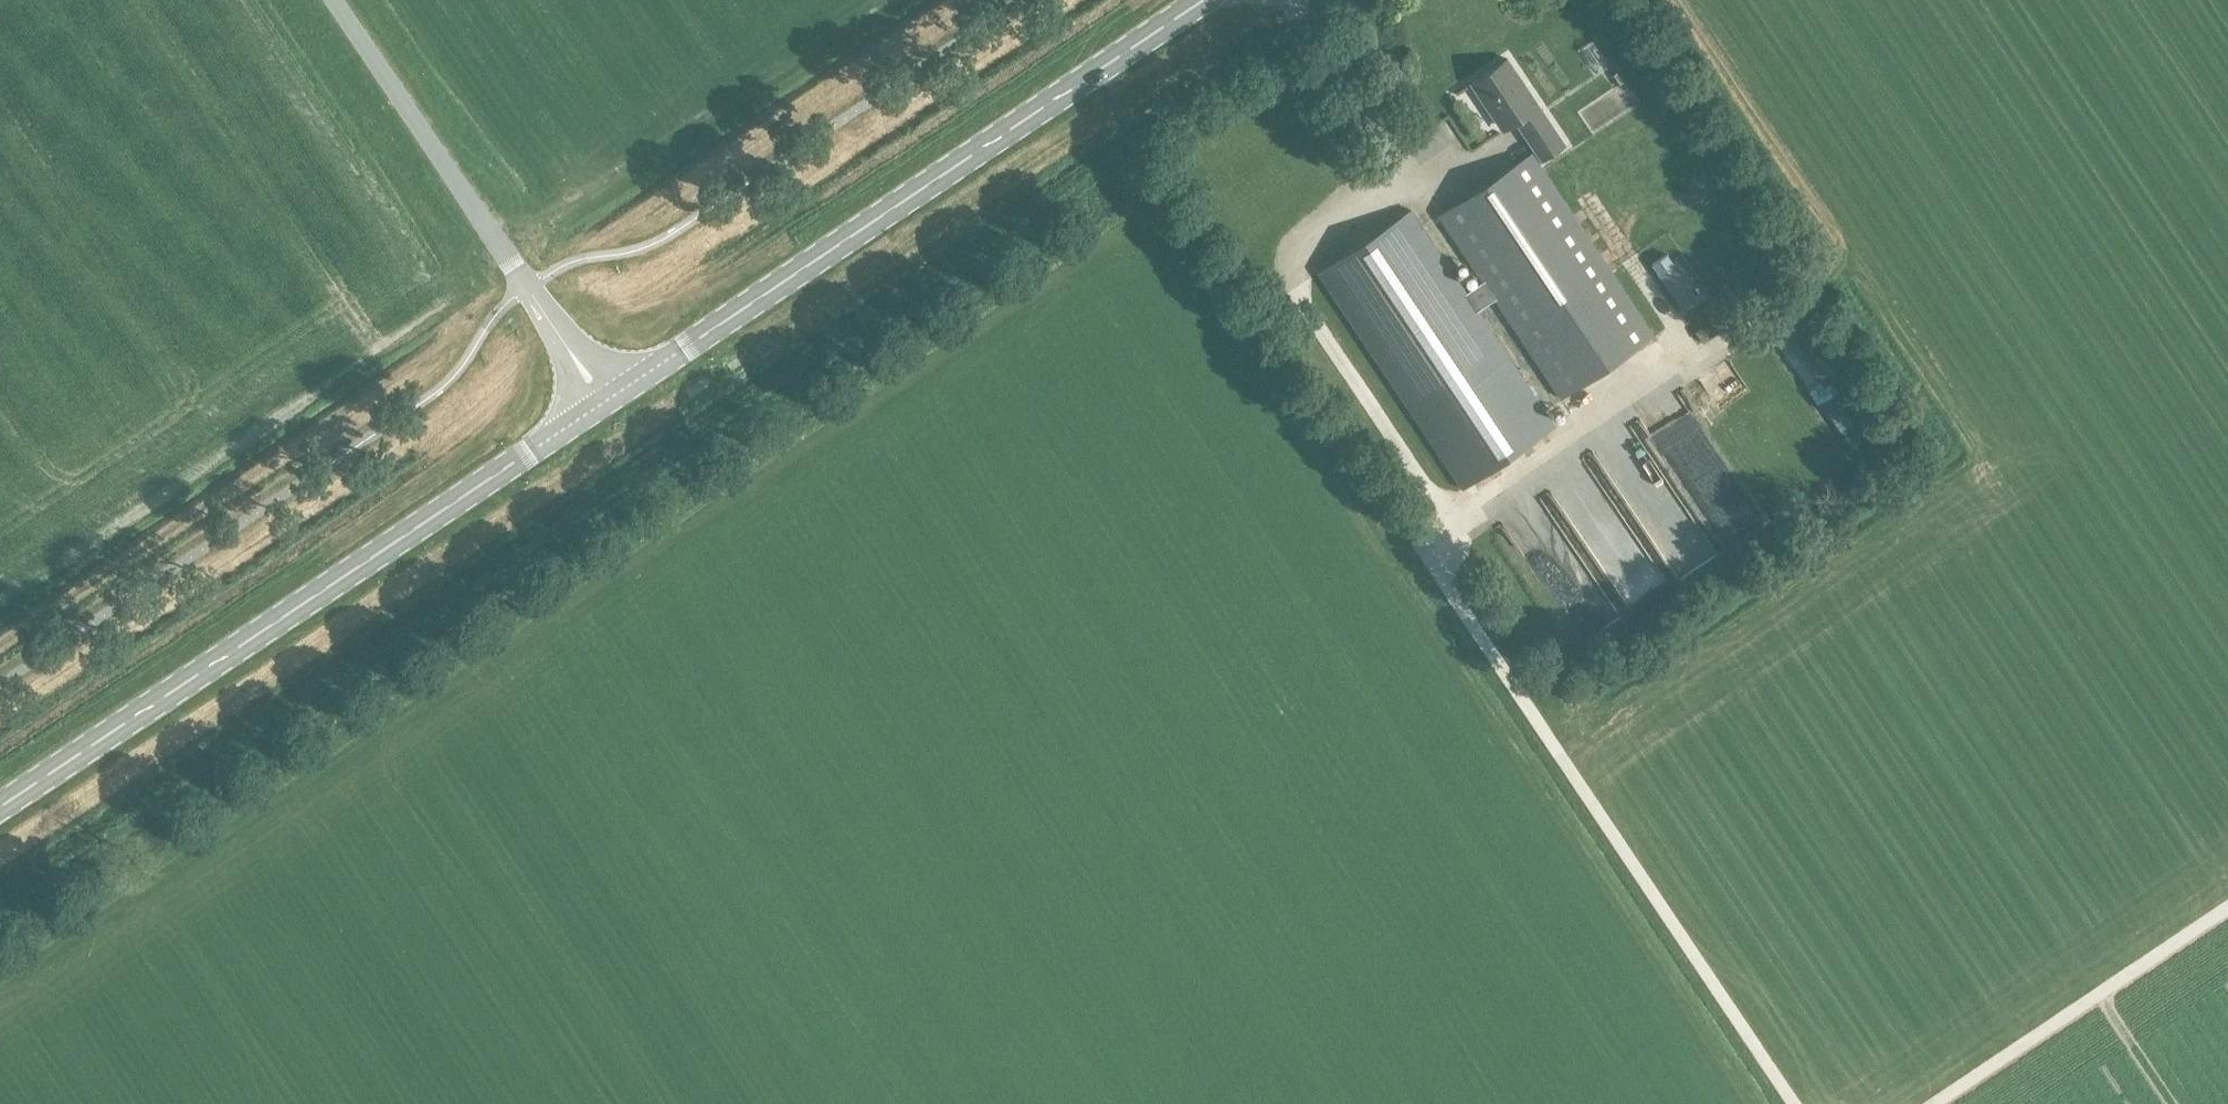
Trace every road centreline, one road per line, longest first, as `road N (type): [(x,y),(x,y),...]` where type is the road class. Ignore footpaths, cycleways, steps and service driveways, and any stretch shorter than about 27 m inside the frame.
road 1 (secondary): [(0,808),(603,401)]
road 2 (secondary): [(603,401),(1203,0)]
road 3 (tertiary): [(603,401),(338,0)]

